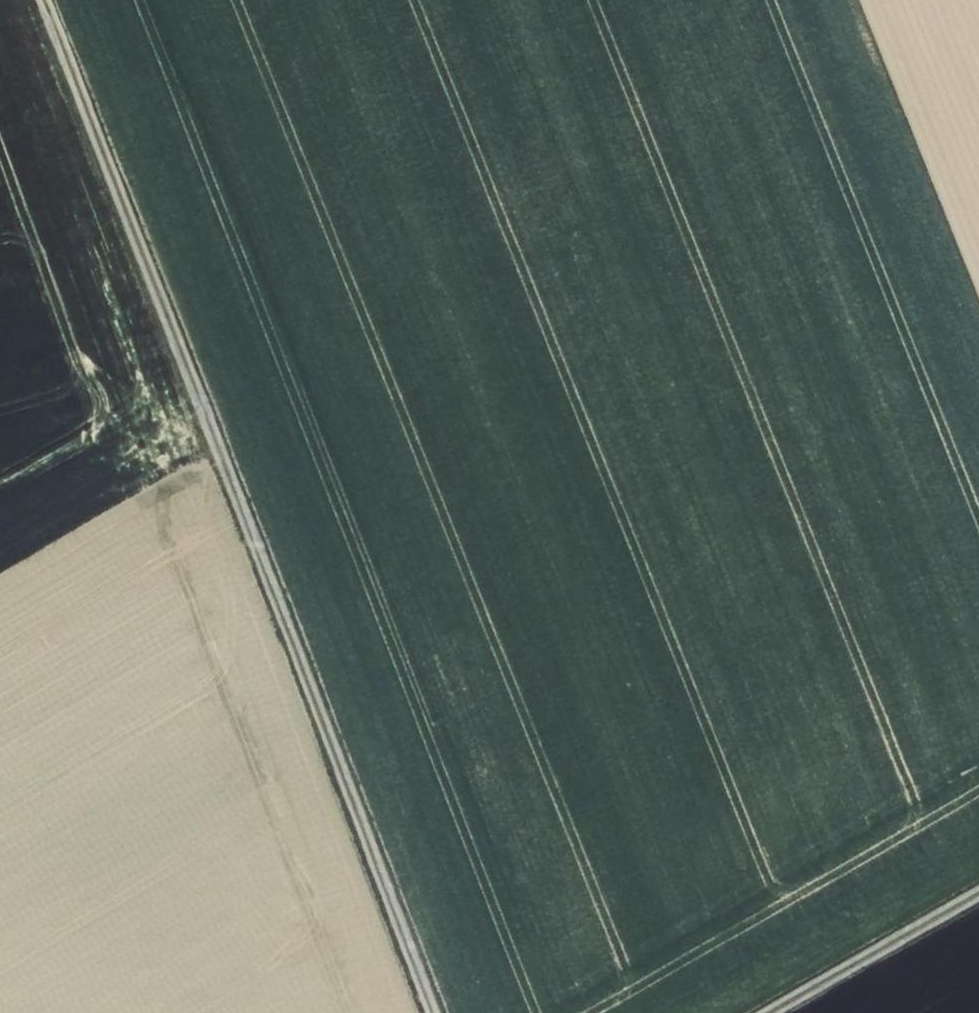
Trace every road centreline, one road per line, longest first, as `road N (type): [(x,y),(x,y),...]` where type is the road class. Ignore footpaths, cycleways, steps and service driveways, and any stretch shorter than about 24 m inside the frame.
road 1 (track): [(426,1012),(236,536),(42,0)]
road 2 (track): [(773,1012),(978,895)]

